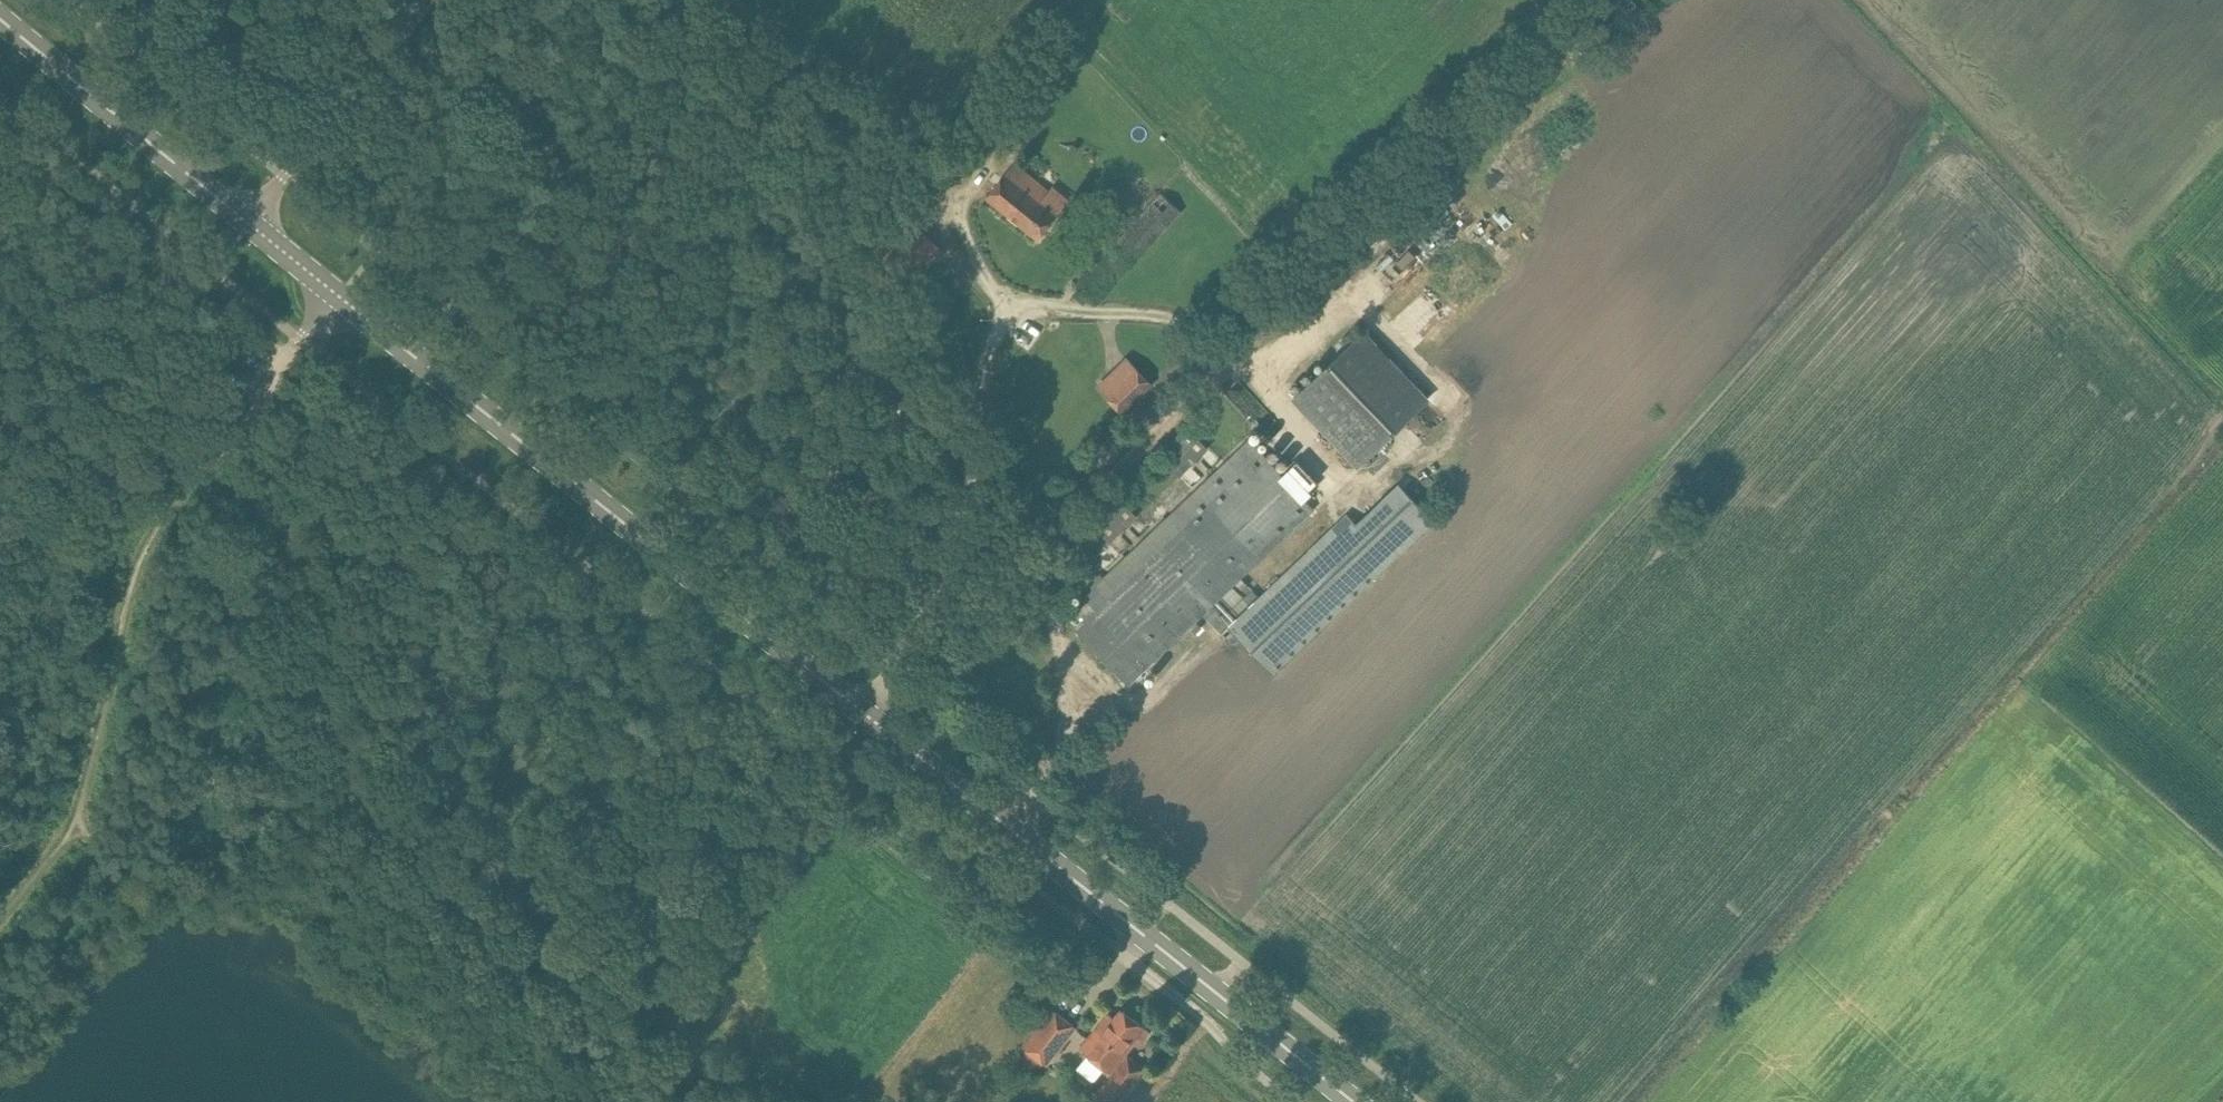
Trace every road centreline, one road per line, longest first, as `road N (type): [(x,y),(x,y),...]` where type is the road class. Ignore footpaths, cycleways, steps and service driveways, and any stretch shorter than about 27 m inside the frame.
road 1 (residential): [(861,699),(893,665),(960,525),(999,306),(1173,317),(1258,368),(1347,297)]
road 2 (unclassified): [(0,930),(77,830),(153,529),(342,295)]
road 3 (tertiary): [(861,699),(342,295)]
road 4 (tertiary): [(1363,1101),(861,699)]
road 5 (tertiary): [(251,223),(0,11)]
road 6 (unclassified): [(251,223),(430,0)]

